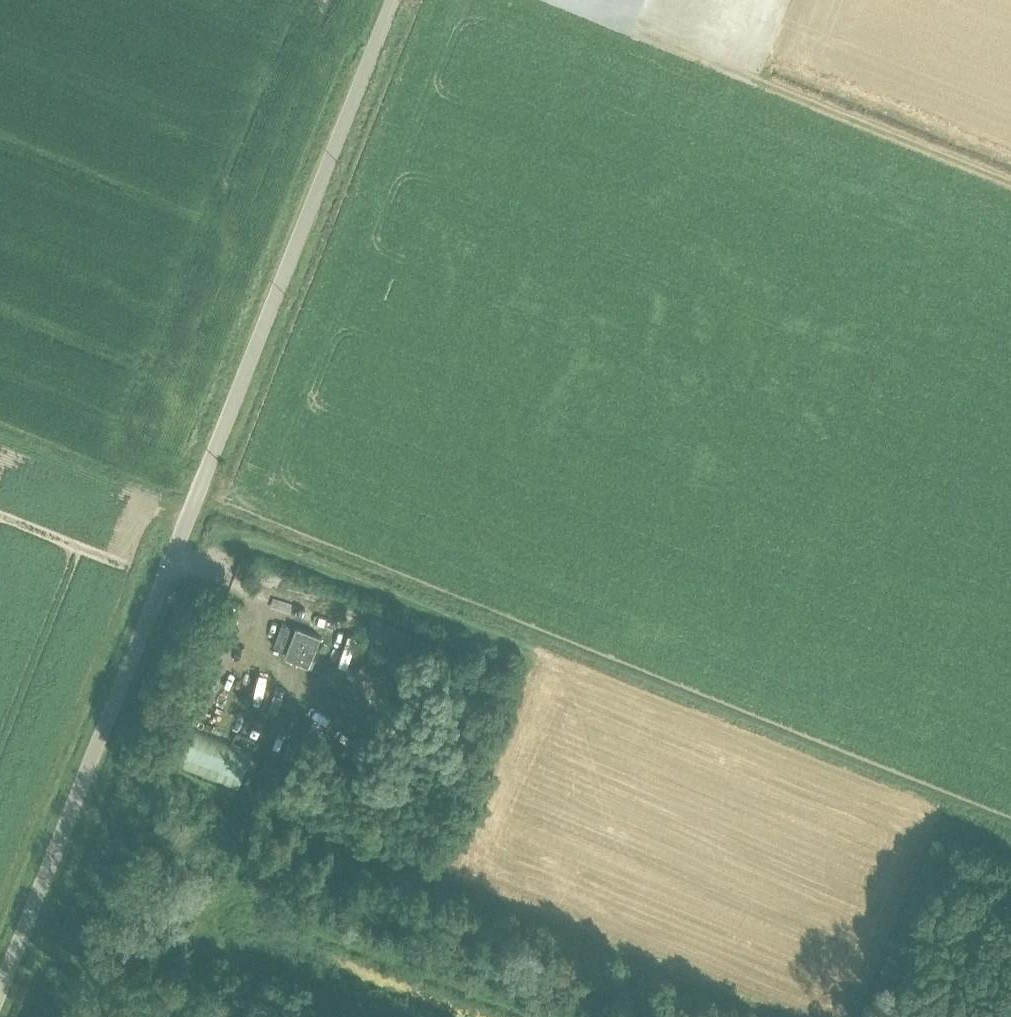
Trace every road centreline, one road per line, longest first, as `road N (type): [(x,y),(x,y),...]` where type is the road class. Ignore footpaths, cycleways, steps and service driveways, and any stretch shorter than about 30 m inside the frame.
road 1 (unclassified): [(0,993),(395,0)]

